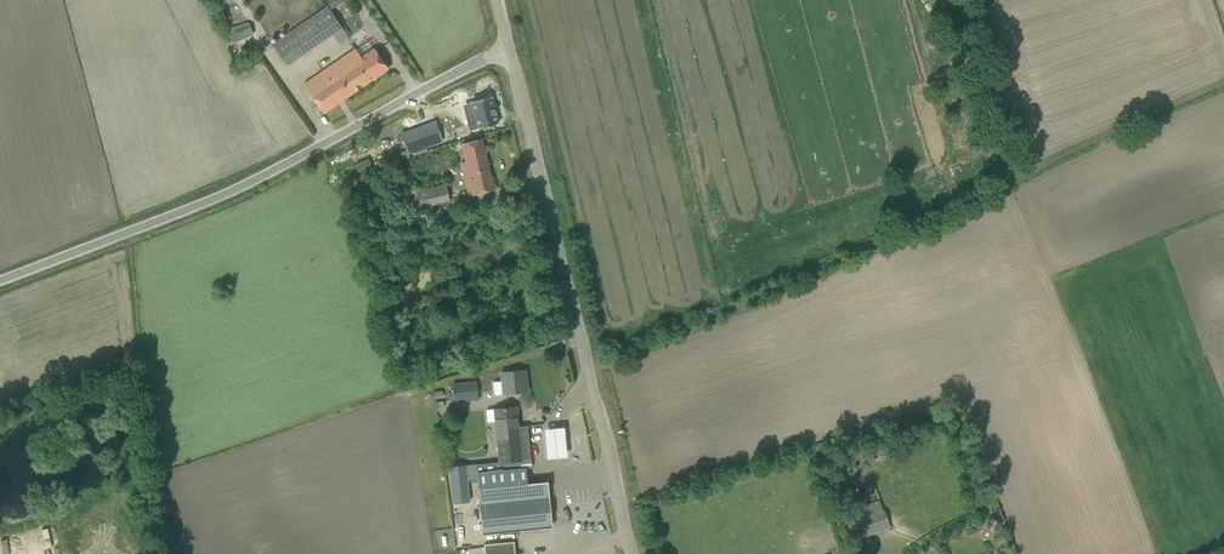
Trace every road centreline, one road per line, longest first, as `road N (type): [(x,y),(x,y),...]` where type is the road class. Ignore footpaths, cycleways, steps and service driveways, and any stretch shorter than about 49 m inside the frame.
road 1 (track): [(590,368),(676,337),(1223,85)]
road 2 (unclassified): [(0,280),(250,183),(450,77),(511,55)]
road 3 (unclassified): [(635,553),(511,55)]

